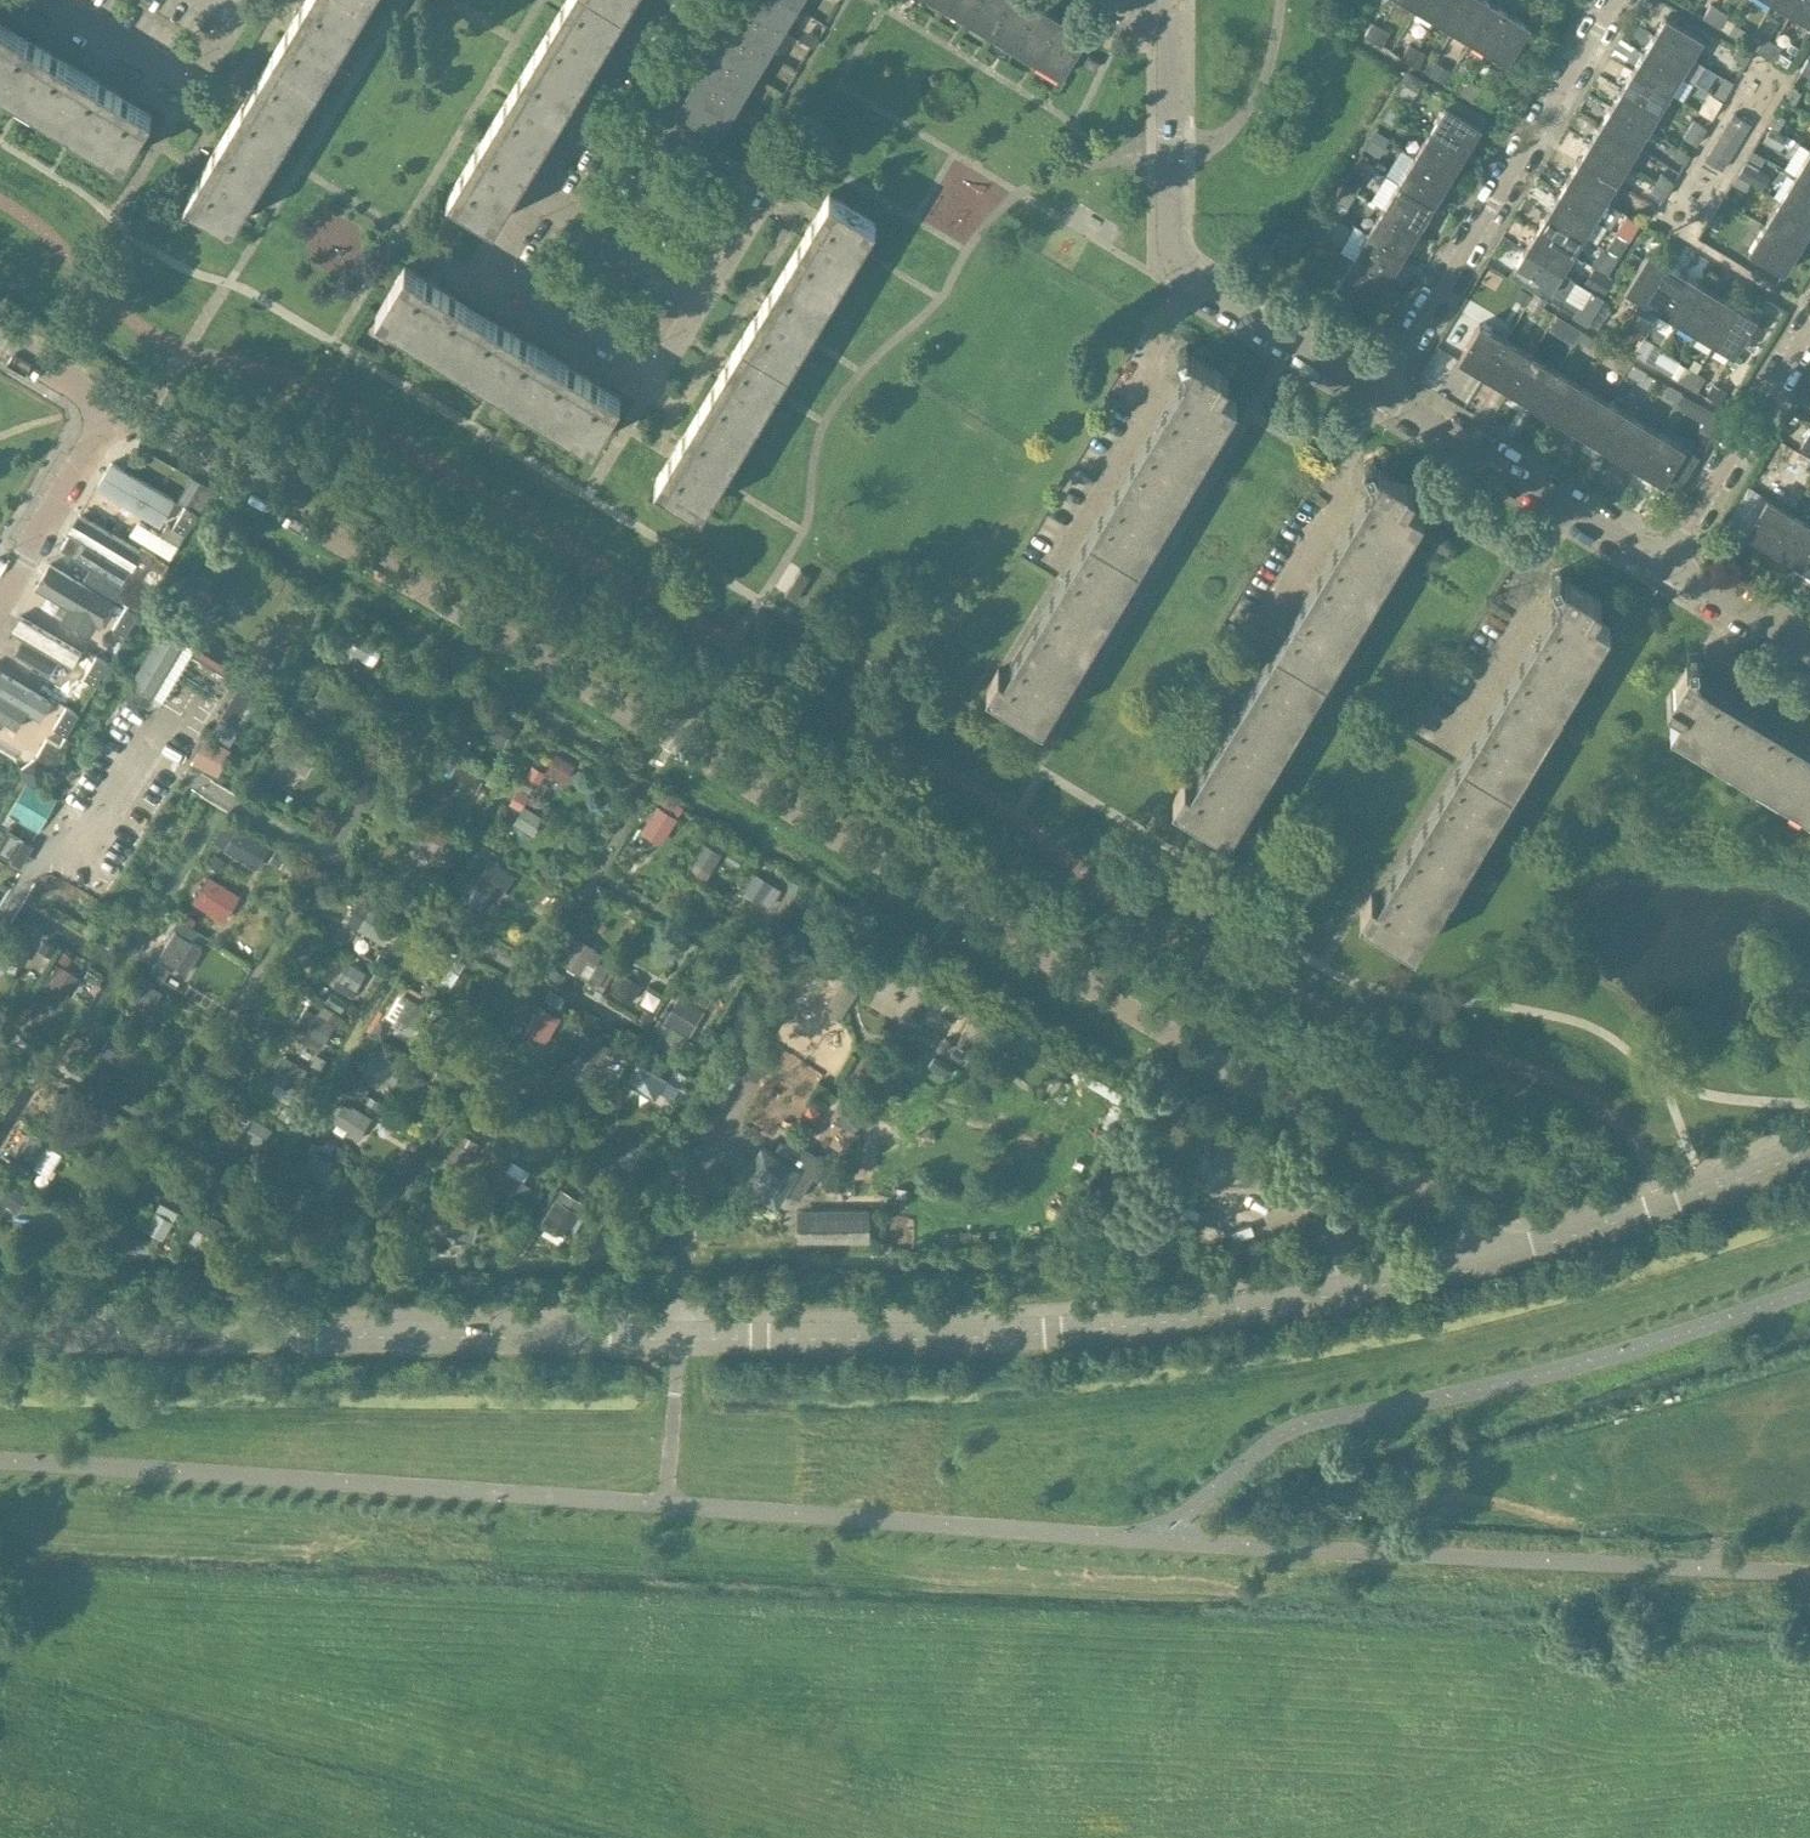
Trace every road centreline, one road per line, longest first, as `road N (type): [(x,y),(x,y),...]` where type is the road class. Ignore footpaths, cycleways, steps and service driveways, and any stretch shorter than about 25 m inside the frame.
road 1 (residential): [(1493,1254),(1466,1211),(119,398)]
road 2 (tertiary): [(0,1331),(682,1338),(1054,1332),(1338,1295),(1493,1254)]
road 3 (residential): [(578,125),(744,225),(658,366),(493,266),(536,194)]
road 4 (residential): [(1379,391),(1613,0)]
road 5 (tertiary): [(1493,1254),(1707,1193),(1809,1140)]
road 6 (residential): [(1056,567),(1145,411),(1155,338),(1193,279)]
road 7 (residential): [(1193,279),(1168,241),(1167,8),(1153,0)]
road 8 (residential): [(1809,321),(1665,564)]
road 9 (residential): [(1449,743),(1525,615),(1532,555),(1565,503)]
road 10 (residential): [(1263,627),(1342,493),(1346,450),(1379,391)]
road 11 (residential): [(50,0),(190,86),(239,0)]
road 12 (residential): [(0,596),(119,398)]
road 13 (residential): [(1379,391),(1193,279)]
road 14 (residential): [(1565,503),(1379,391)]
road 15 (residential): [(1809,649),(1665,564)]
road 16 (residential): [(578,125),(654,0)]
road 17 (residential): [(119,398),(0,327)]

